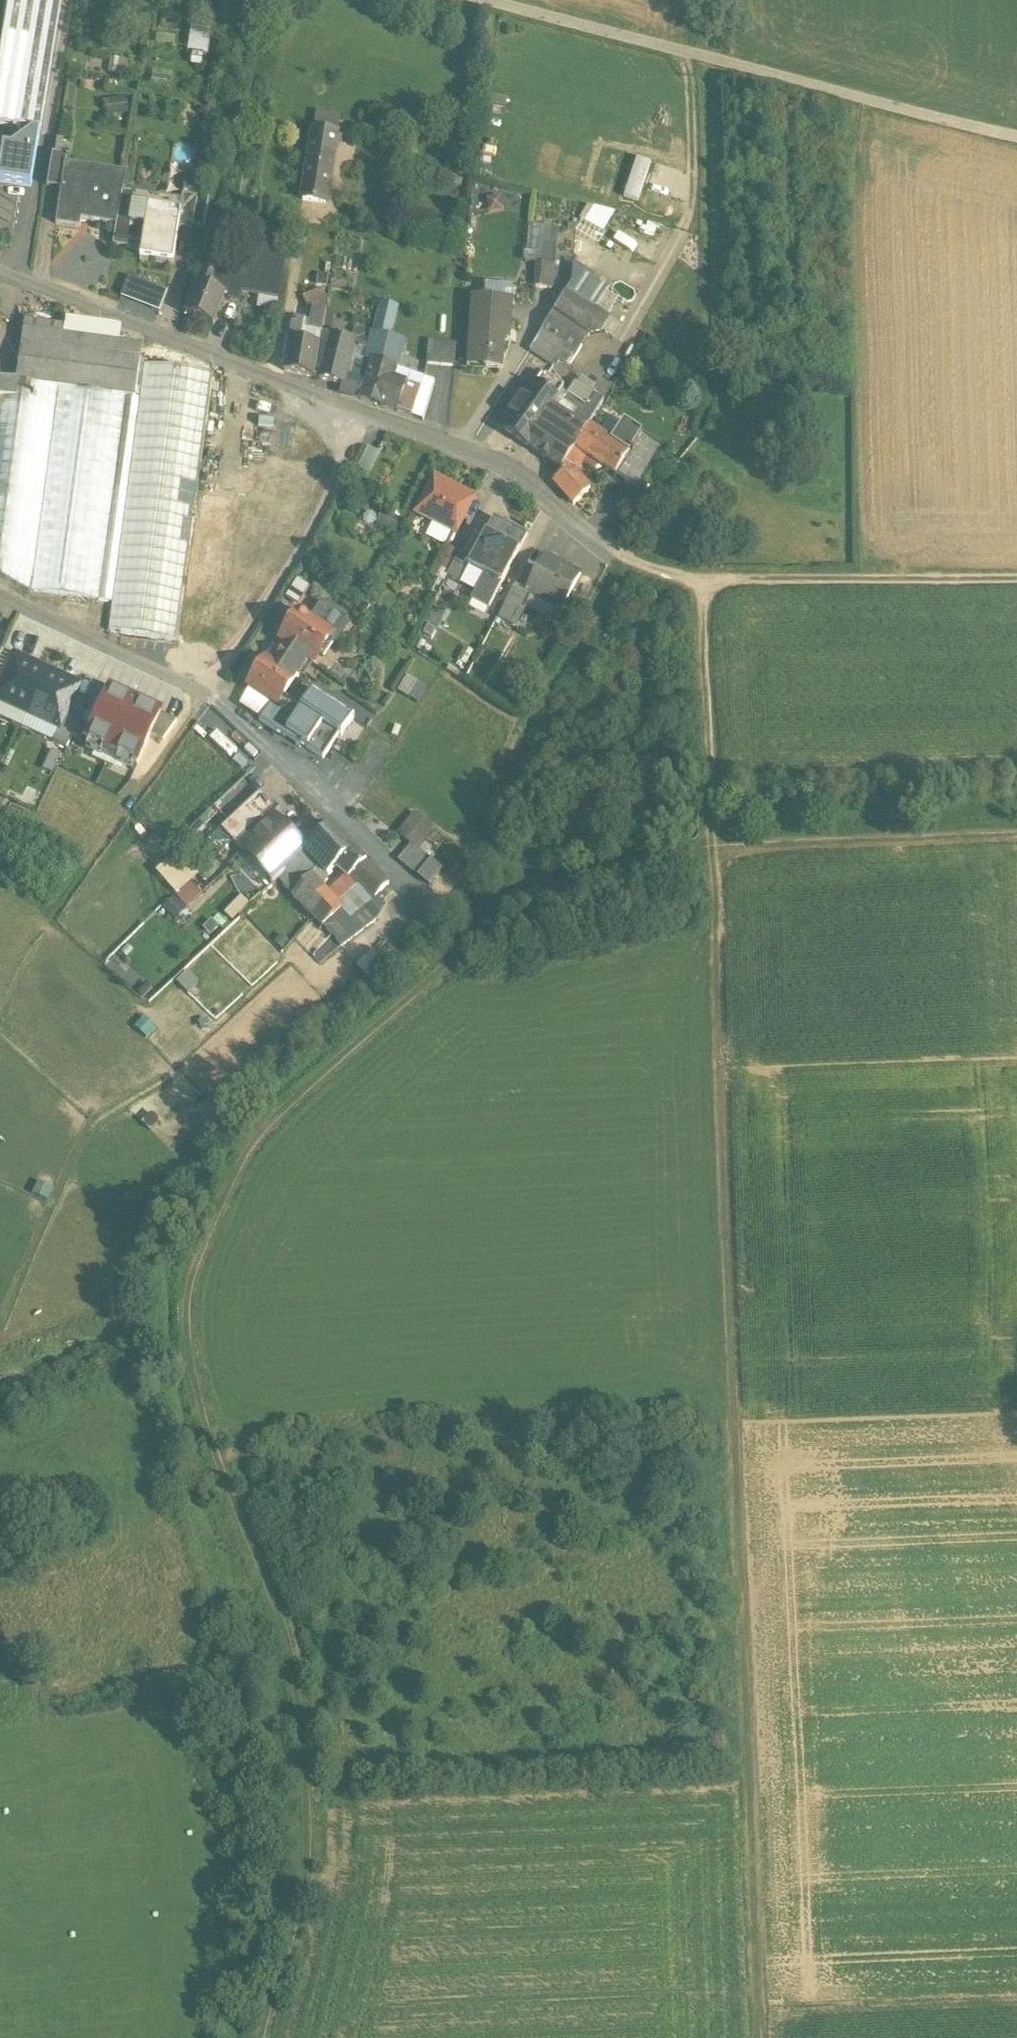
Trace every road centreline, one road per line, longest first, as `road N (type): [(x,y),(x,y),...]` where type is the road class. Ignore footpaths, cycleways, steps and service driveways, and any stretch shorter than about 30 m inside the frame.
road 1 (track): [(720,850),(521,902),(286,1116),(255,1152),(215,1233),(194,1293),(194,1363),(217,1448),(301,1675),(317,1855),(315,1893),(269,2037)]
road 2 (track): [(720,850),(769,2037)]
road 3 (residential): [(0,275),(475,450),(560,505),(622,561)]
road 4 (track): [(487,0),(1016,136)]
road 5 (residential): [(0,596),(219,703),(429,904)]
road 6 (track): [(707,589),(1016,583)]
road 7 (track): [(1016,837),(720,850)]
road 8 (track): [(707,589),(705,755),(720,850)]

